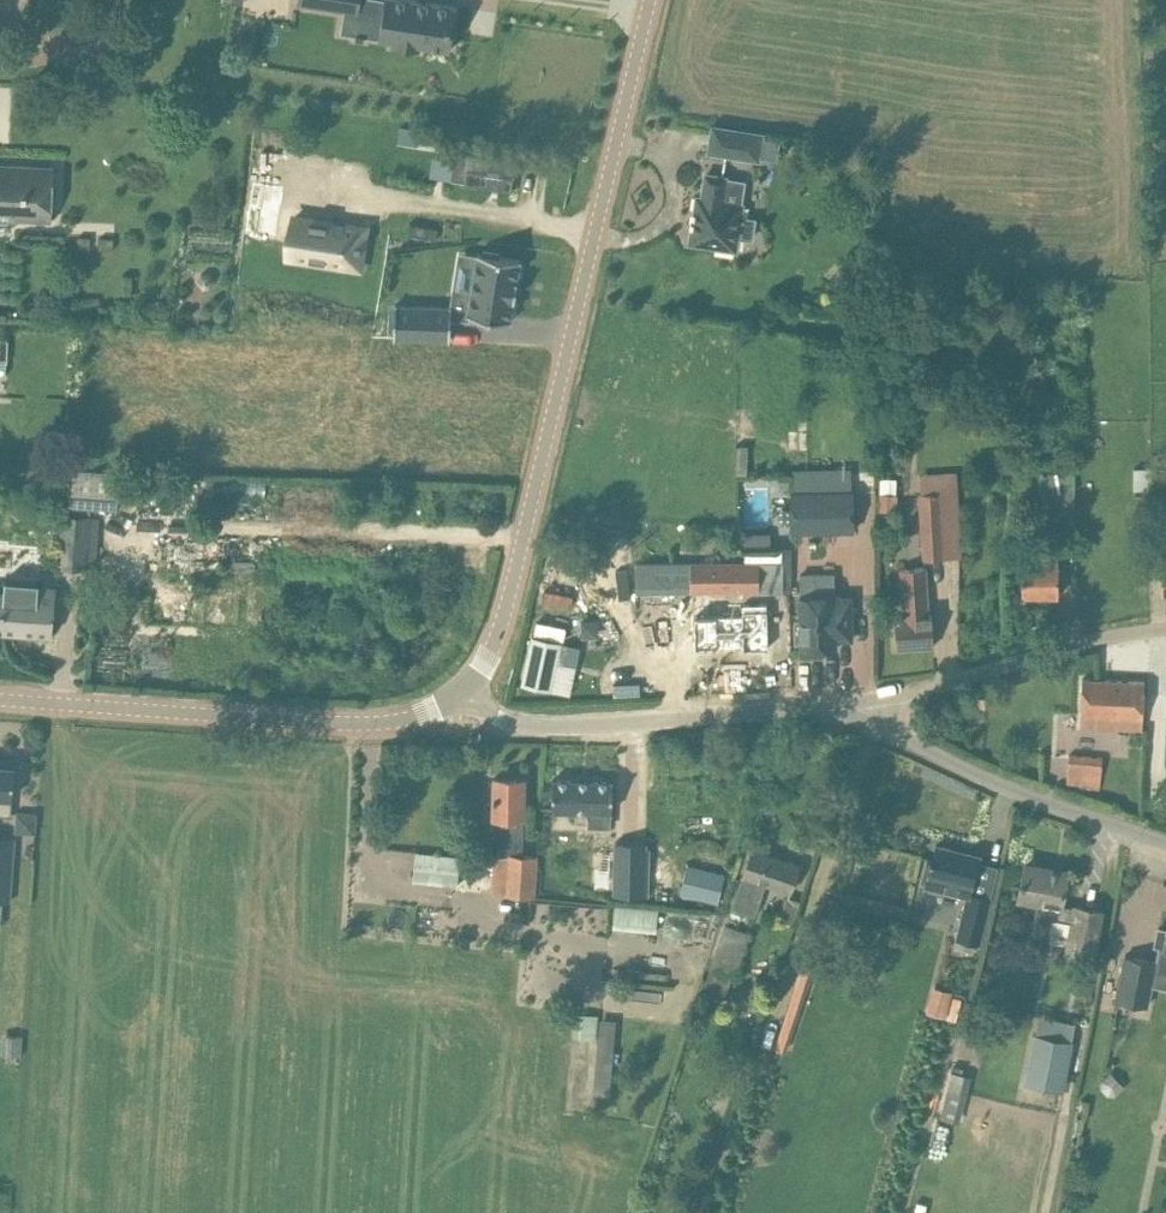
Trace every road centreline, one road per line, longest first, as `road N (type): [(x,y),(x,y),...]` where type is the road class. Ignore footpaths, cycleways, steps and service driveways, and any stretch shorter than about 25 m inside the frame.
road 1 (tertiary): [(464,694),(496,640),(509,599),(650,0)]
road 2 (tertiary): [(464,694),(411,720),(295,722),(0,704)]
road 3 (unclassified): [(464,694),(512,723),(642,723),(870,704)]
road 4 (unclassified): [(1165,848),(892,739),(870,704)]
road 5 (residential): [(1165,632),(1116,634),(870,704)]

